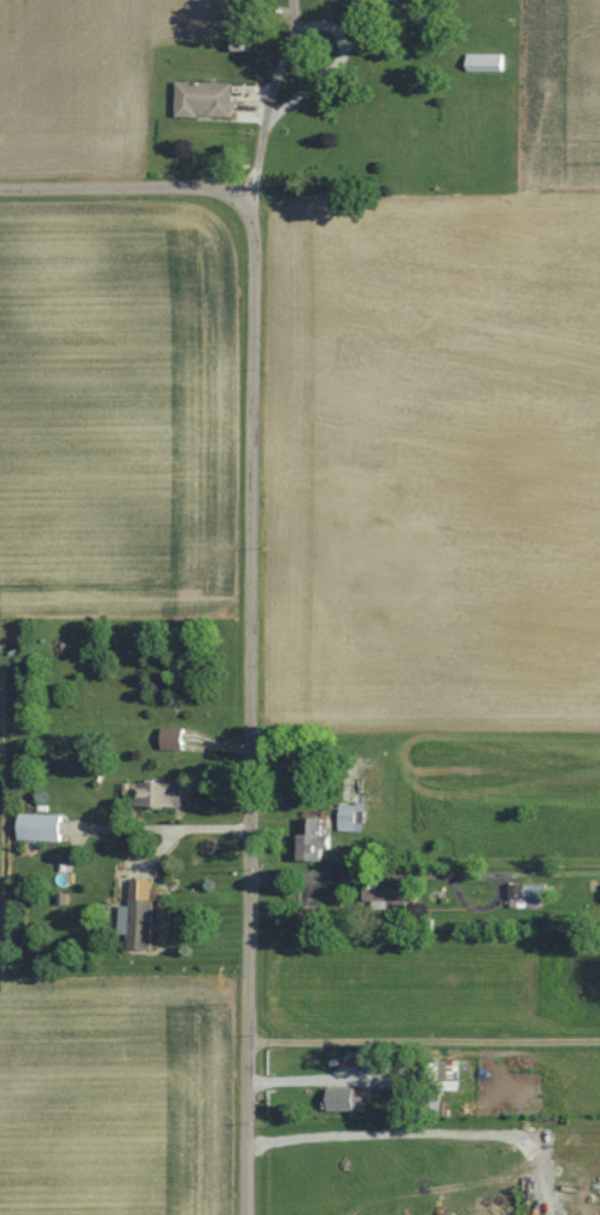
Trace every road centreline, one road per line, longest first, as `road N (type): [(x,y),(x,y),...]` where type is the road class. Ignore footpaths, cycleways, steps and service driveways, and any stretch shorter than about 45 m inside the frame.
road 1 (residential): [(247,1214),(256,229),(243,200),(220,188)]
road 2 (residential): [(0,188),(220,188)]

